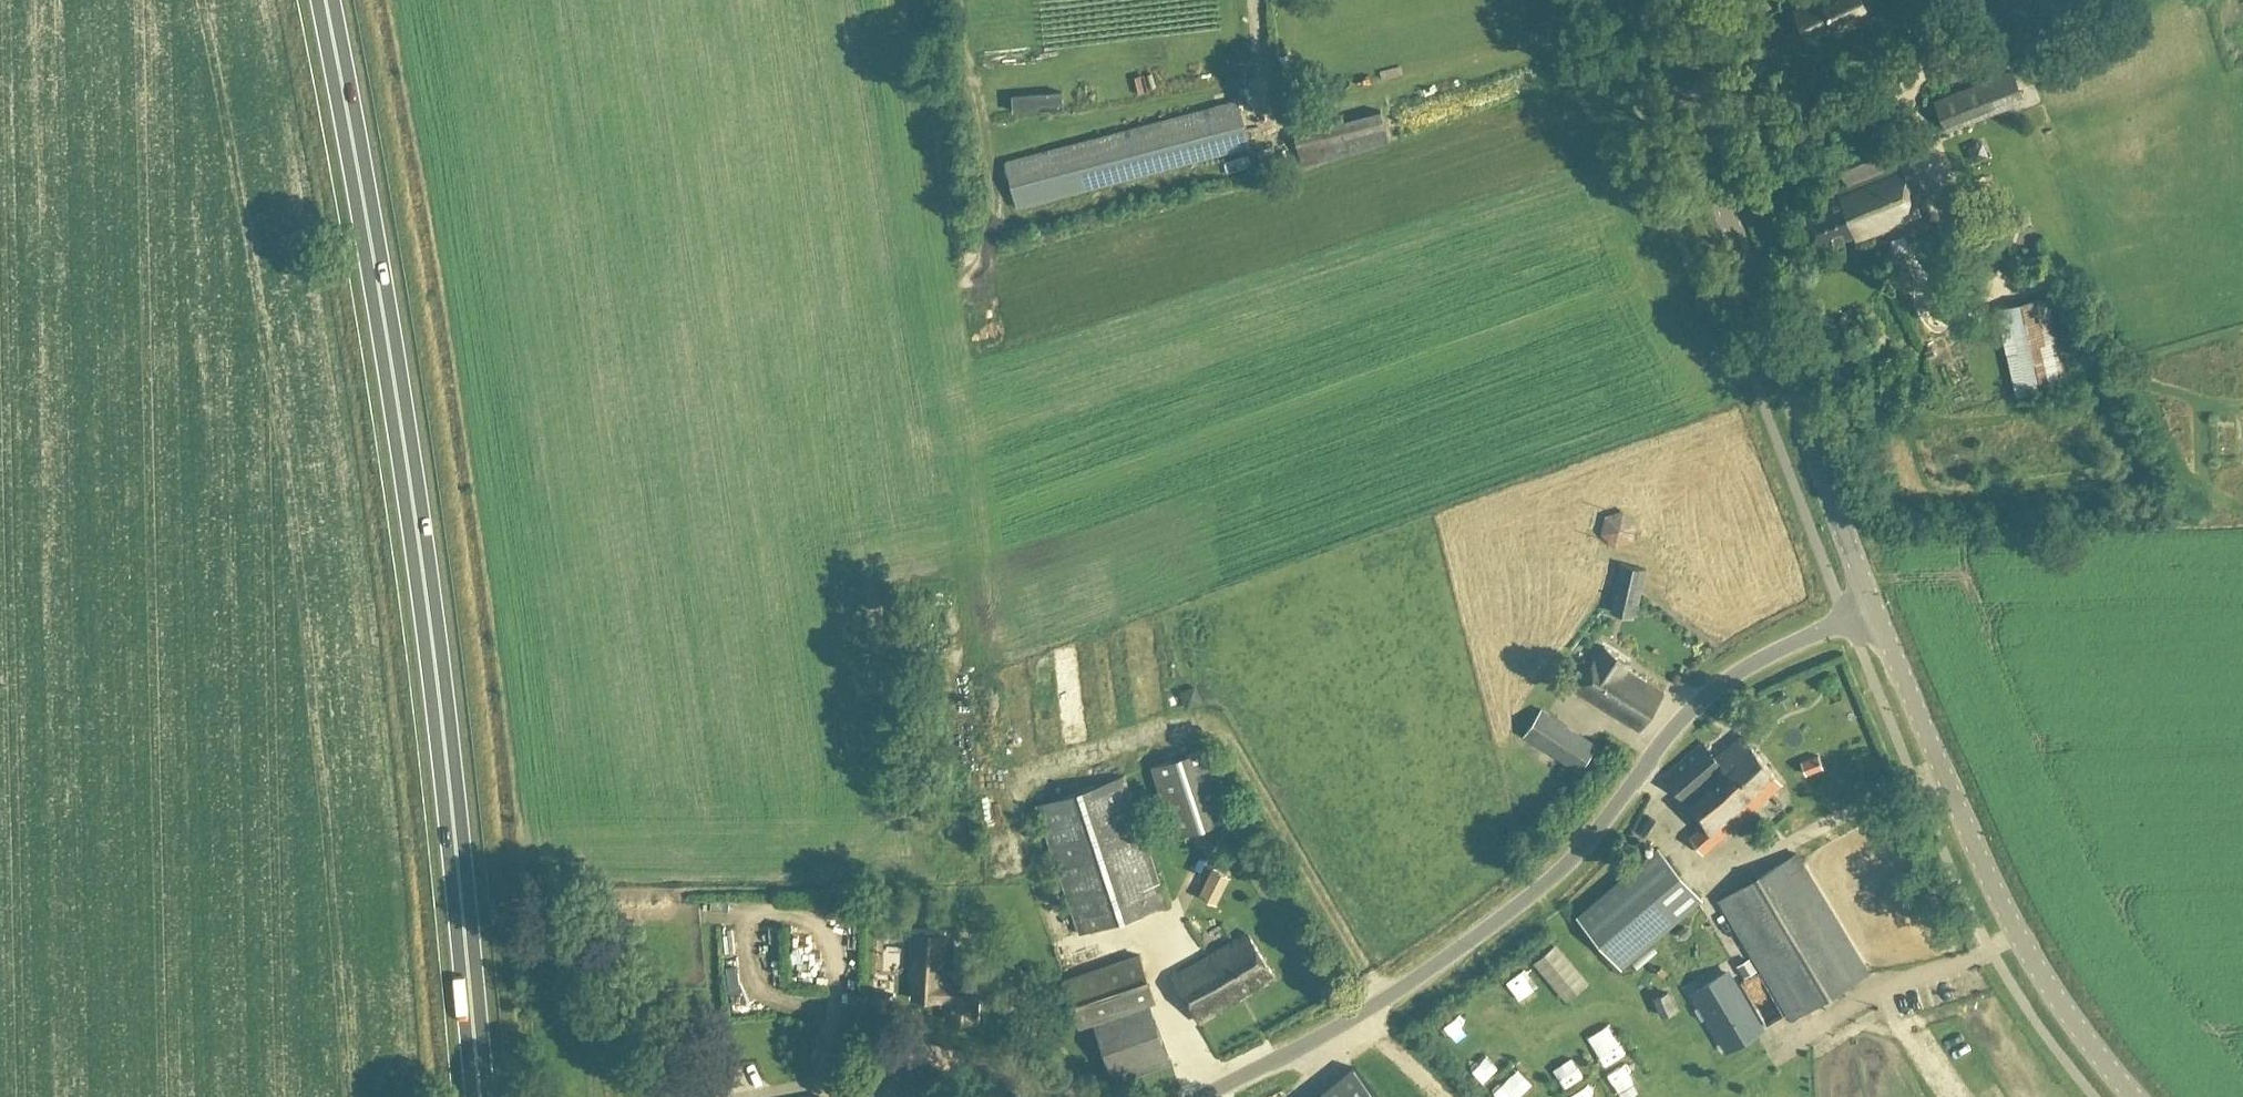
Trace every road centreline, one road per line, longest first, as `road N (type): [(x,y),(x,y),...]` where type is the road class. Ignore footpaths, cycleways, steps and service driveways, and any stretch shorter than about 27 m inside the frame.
road 1 (trunk): [(480,1096),(441,696),(385,309),(322,0)]
road 2 (unclassified): [(1203,1096),(1347,1022),(1530,898),(1619,805),(1702,697),(1734,674),(1877,610)]
road 3 (tertiary): [(1877,610),(1653,0)]
road 4 (tertiary): [(2134,1096),(2017,936),(1877,610)]

